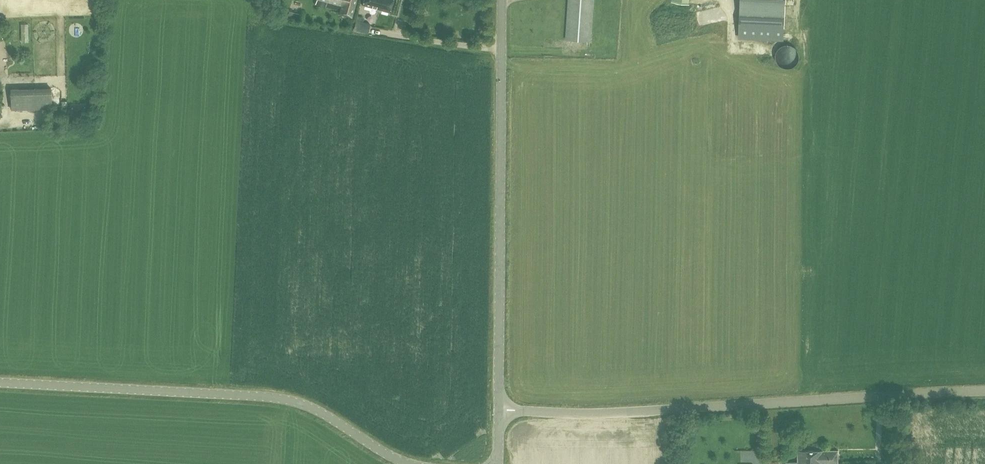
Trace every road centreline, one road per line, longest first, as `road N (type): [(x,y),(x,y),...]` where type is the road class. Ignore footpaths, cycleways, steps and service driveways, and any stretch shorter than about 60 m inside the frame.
road 1 (tertiary): [(984,391),(625,414),(497,411)]
road 2 (tertiary): [(0,385),(271,398),(310,408),(409,463)]
road 3 (tertiary): [(497,411),(502,0)]

